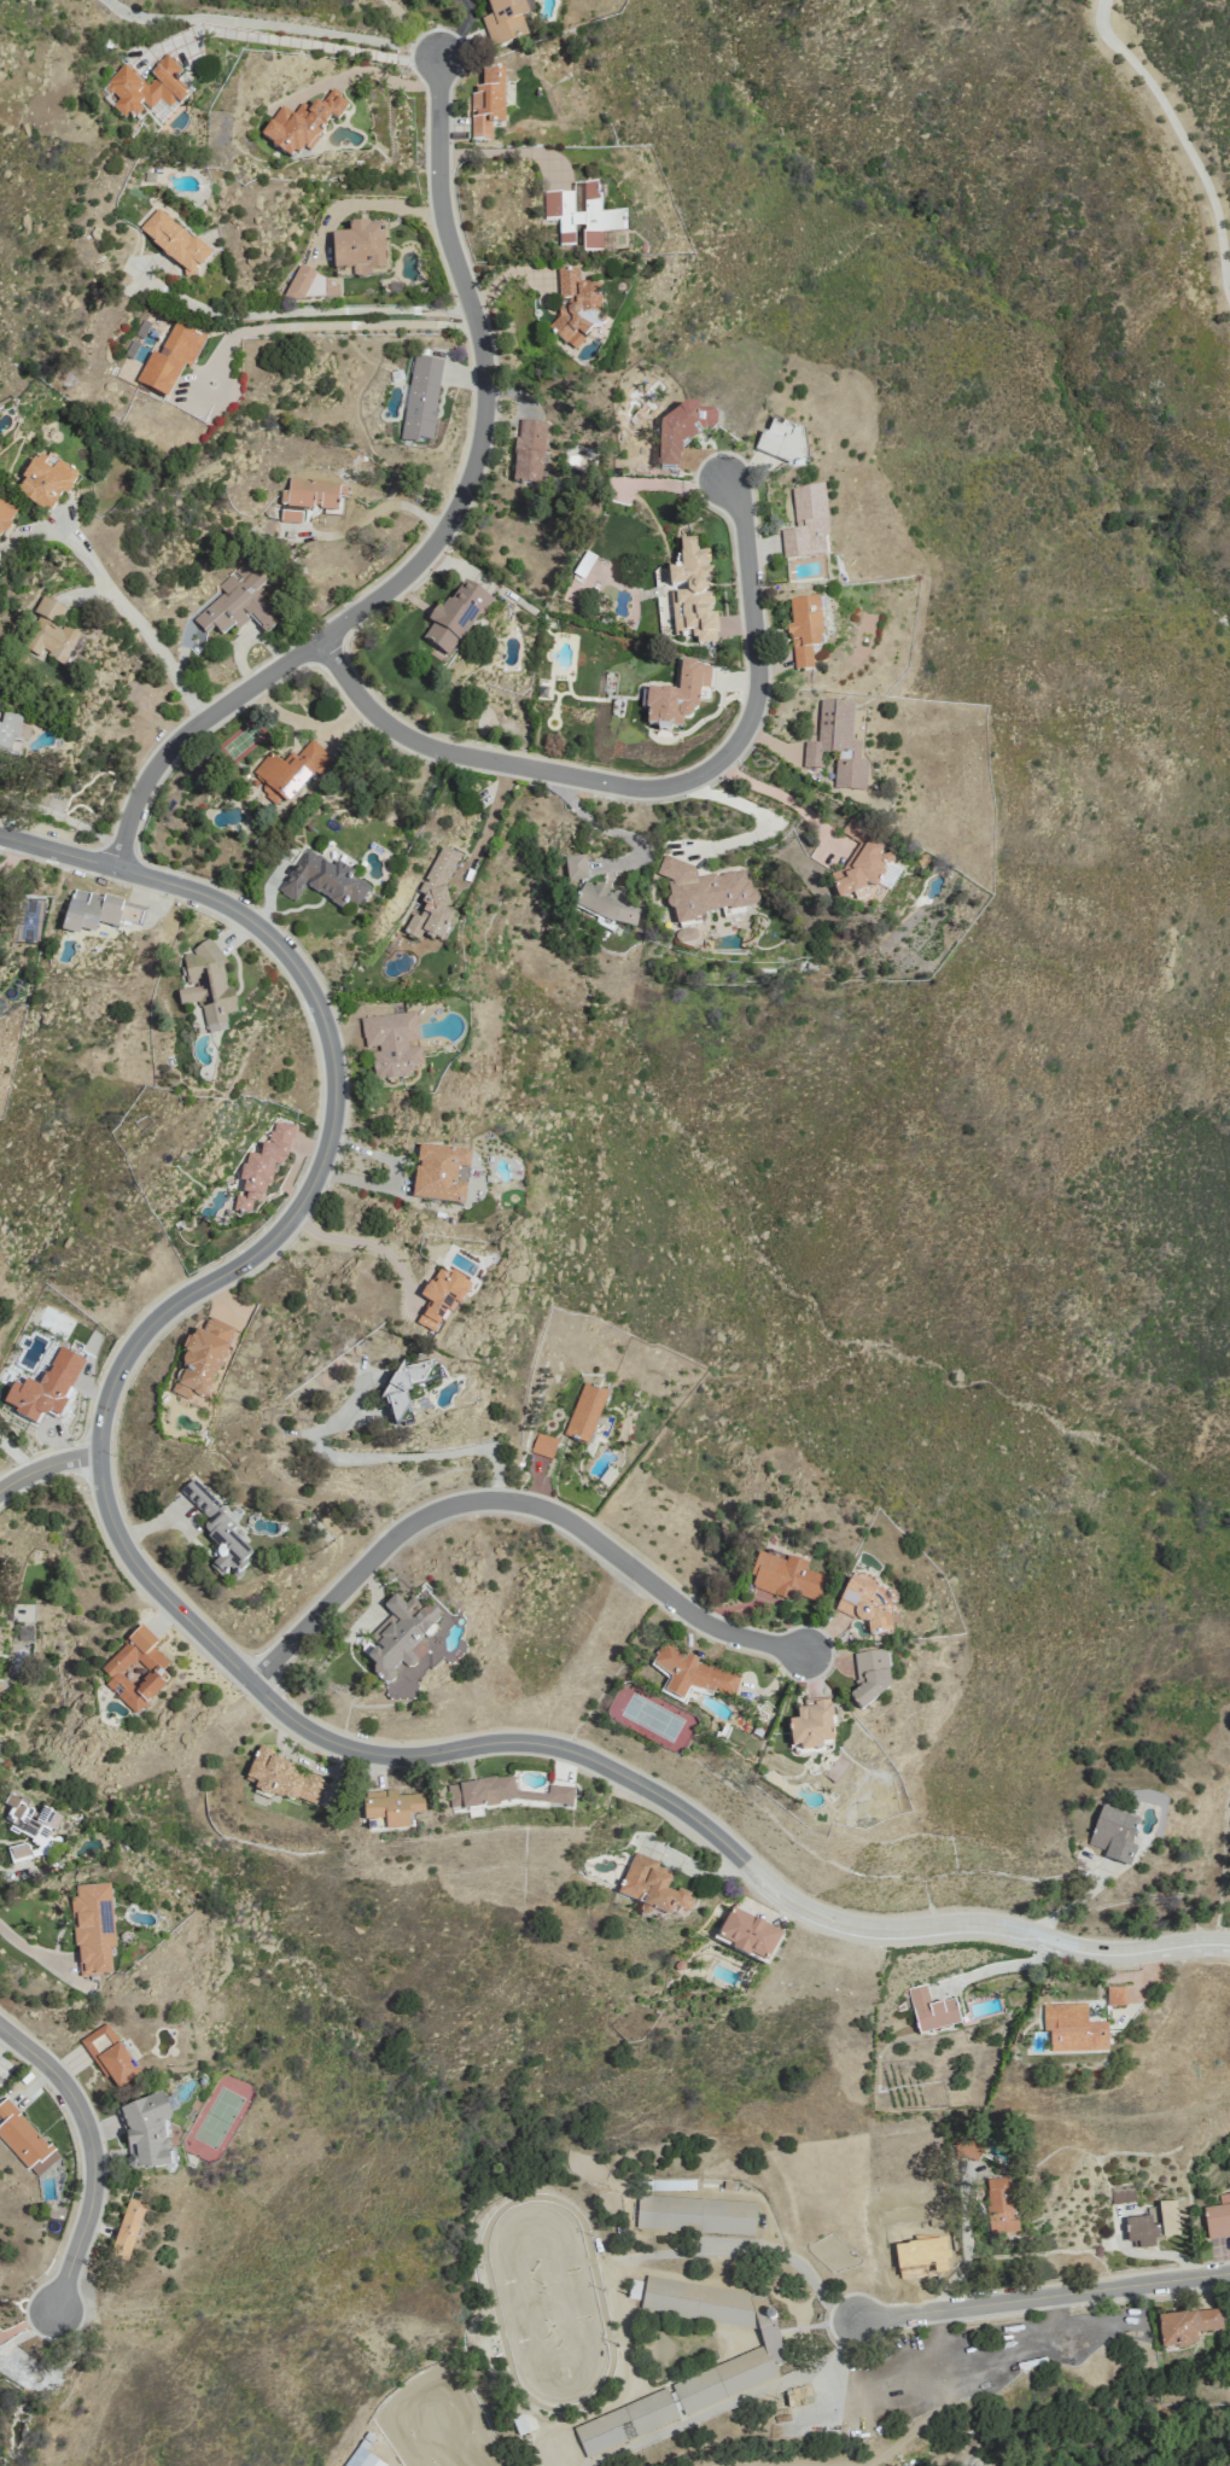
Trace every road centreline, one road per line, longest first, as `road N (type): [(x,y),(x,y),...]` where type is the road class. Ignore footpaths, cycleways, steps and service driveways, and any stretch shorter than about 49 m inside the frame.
road 1 (residential): [(1229,1944),(1108,1952),(990,1924),(892,1931),(845,1924),(791,1900),(689,1813),(587,1756),(519,1742),(419,1755),(367,1753),(287,1714),(135,1561),(111,1511),(101,1457),(109,1401),(147,1331),(250,1260),(308,1196),(337,1098),(323,1015),(279,945),(218,900),(0,836)]
road 2 (residential): [(119,869),(139,800),(169,752),(392,589),(462,502),(488,395),(477,315),(439,198),(438,58)]
road 3 (residential): [(321,640),(373,710),(430,746),(636,787),(690,780),(738,744),(759,690),(745,513),(727,482)]
road 4 (residential): [(806,1654),(705,1622),(559,1515),(485,1500),(441,1510),(404,1531),(255,1683)]
road 5 (residential): [(1229,2273),(859,2321)]
road 6 (residential): [(59,2311),(97,2199),(98,2156),(74,2091),(0,2024)]

